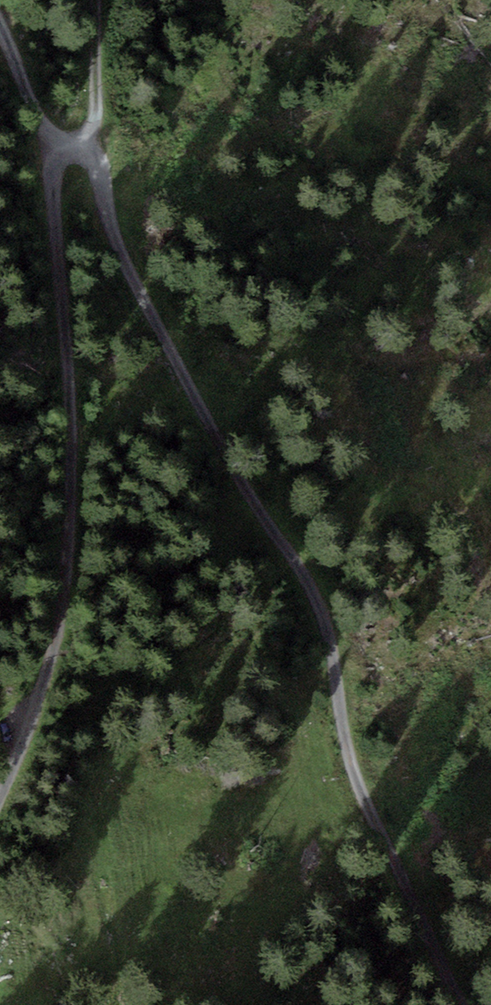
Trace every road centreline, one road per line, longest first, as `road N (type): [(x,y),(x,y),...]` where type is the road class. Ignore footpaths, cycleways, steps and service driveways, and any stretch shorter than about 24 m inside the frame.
road 1 (track): [(461,1004),(356,781),(318,601),(224,463),(118,242),(96,166),(72,147)]
road 2 (track): [(72,147),(54,160),(52,191),(71,370),(72,526),(62,630),(23,715),(0,812)]
road 3 (track): [(96,0),(95,116),(72,147)]
road 4 (track): [(0,32),(48,128),(72,147)]

